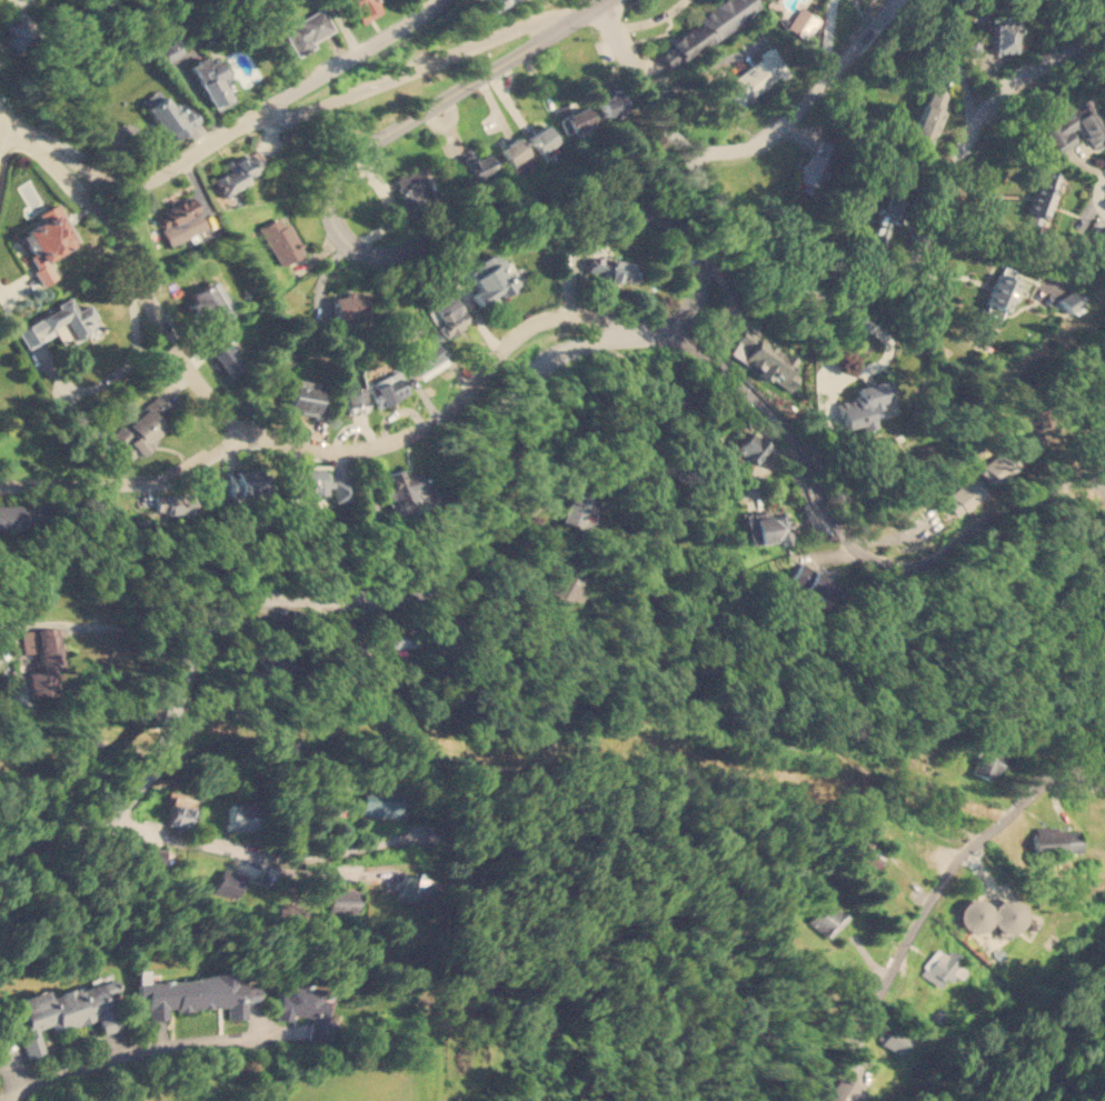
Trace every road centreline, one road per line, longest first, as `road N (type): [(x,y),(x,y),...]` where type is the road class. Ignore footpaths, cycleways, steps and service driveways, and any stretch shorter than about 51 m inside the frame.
road 1 (residential): [(607,0),(349,159),(330,182),(335,224),(358,251),(386,254),(467,222),(530,211),(608,208),(660,217),(690,246),(699,276),(695,297),(651,329),(575,348),(531,374),(488,450),(475,547),(444,584),(421,592),(280,597),(245,602),(213,620),(188,651),(117,819),(0,860)]
road 2 (residential): [(598,7),(771,271),(807,297),(878,293),(909,270),(986,104),(1043,59),(1104,38)]
road 3 (residential): [(1104,486),(1066,482),(1026,496),(938,555),(917,565),(884,563),(855,552),(829,523),(794,442),(751,398),(694,344),(651,329)]
road 4 (residential): [(788,1100),(866,1029),(926,901),(969,845),(1059,772),(1082,725),(1087,659)]
road 5 (residential): [(28,134),(128,181),(161,172),(435,0)]
road 6 (residential): [(241,430),(183,362),(91,198),(0,114)]
road 7 (residential): [(261,113),(301,112),(514,31),(571,20)]
road 8 (residential): [(299,1032),(78,1068),(4,1100)]
road 9 (residential): [(385,870),(287,868),(117,819)]
road 10 (residential): [(689,151),(727,151),(770,133),(893,0)]
road 11 (residential): [(37,356),(78,390),(120,380),(137,362),(142,290)]
road 12 (residential): [(1087,659),(1082,610),(1104,520)]

